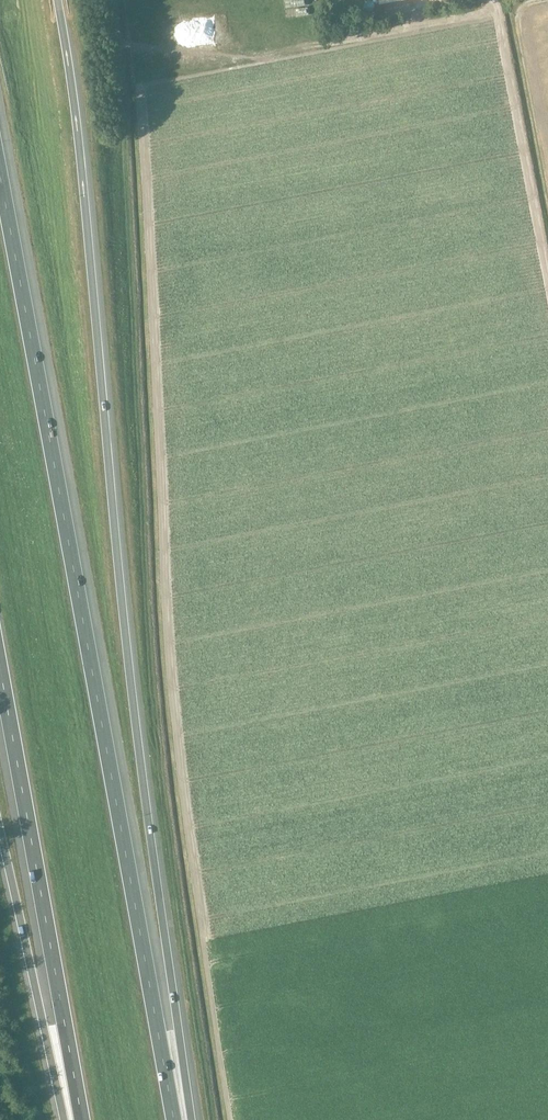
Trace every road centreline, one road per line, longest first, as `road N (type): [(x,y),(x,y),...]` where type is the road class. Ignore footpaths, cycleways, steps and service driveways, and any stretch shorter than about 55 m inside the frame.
road 1 (motorway): [(187,1119),(58,0)]
road 2 (motorway): [(174,1119),(0,175)]
road 3 (motorway): [(0,665),(82,1119)]
road 4 (motorway): [(0,829),(68,1119)]

